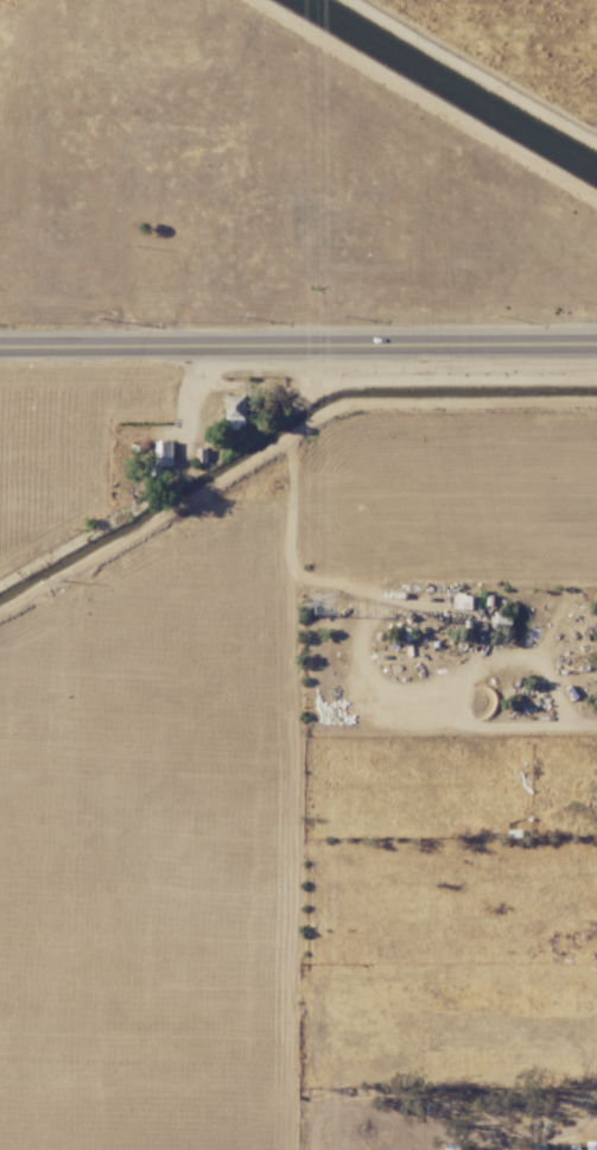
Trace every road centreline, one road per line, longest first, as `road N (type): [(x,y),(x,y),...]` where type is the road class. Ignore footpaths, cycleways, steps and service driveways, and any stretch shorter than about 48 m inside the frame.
road 1 (secondary): [(0,346),(596,344)]

